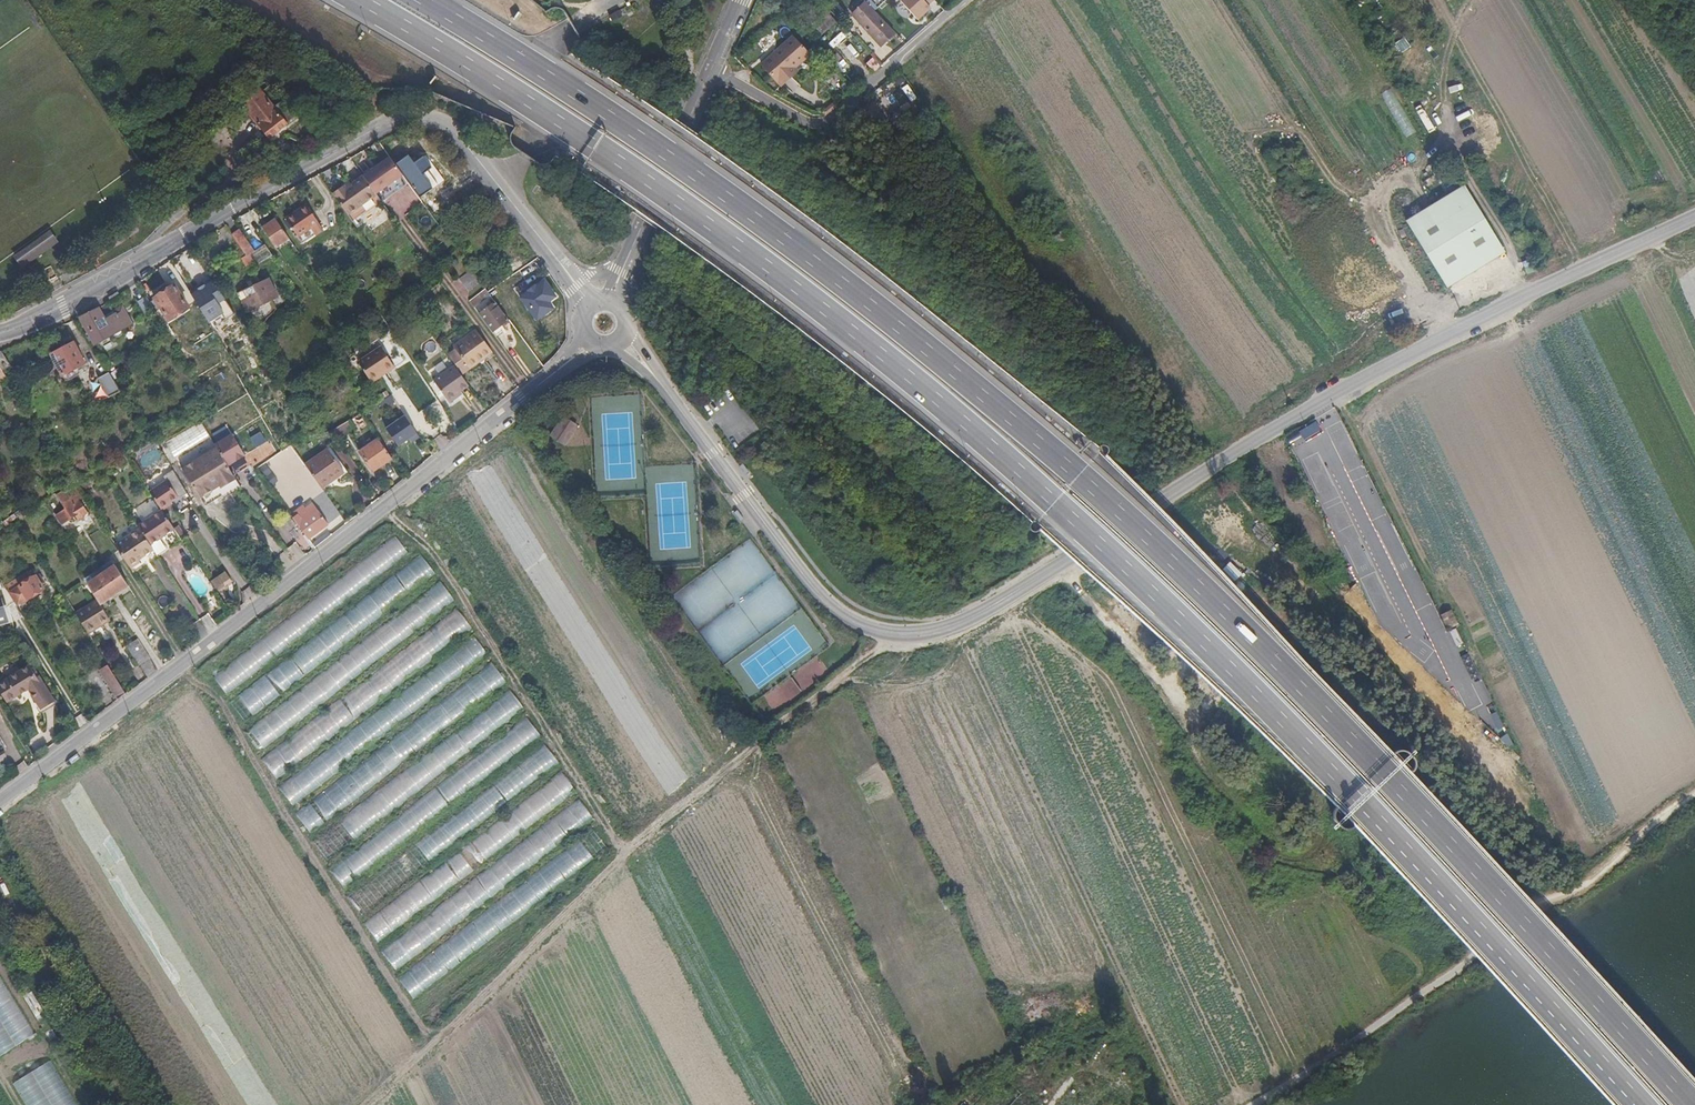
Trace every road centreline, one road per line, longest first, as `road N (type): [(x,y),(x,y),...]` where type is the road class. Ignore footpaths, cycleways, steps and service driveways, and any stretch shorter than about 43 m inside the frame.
road 1 (motorway): [(365,0),(497,79),(688,214),(1054,498),(1641,1104)]
road 2 (motorway): [(1694,1104),(1247,627),(909,328),(602,105),(423,0)]
road 3 (unclassified): [(1694,215),(1449,333),(1262,434),(996,604),(916,635),(849,622),(809,584),(621,335)]
road 4 (unclassified): [(0,798),(268,600),(592,341)]
road 5 (unclassified): [(591,306),(454,132),(441,120),(404,116),(0,332)]
road 6 (track): [(895,634),(624,851),(367,1104)]
road 7 (track): [(386,506),(433,554),(631,845)]
road 8 (residential): [(969,0),(822,126),(711,68)]
road 9 (track): [(1454,109),(1450,137),(1397,171),(1374,208),(1373,232),(1454,330)]
road 10 (unclassified): [(612,303),(711,68)]

